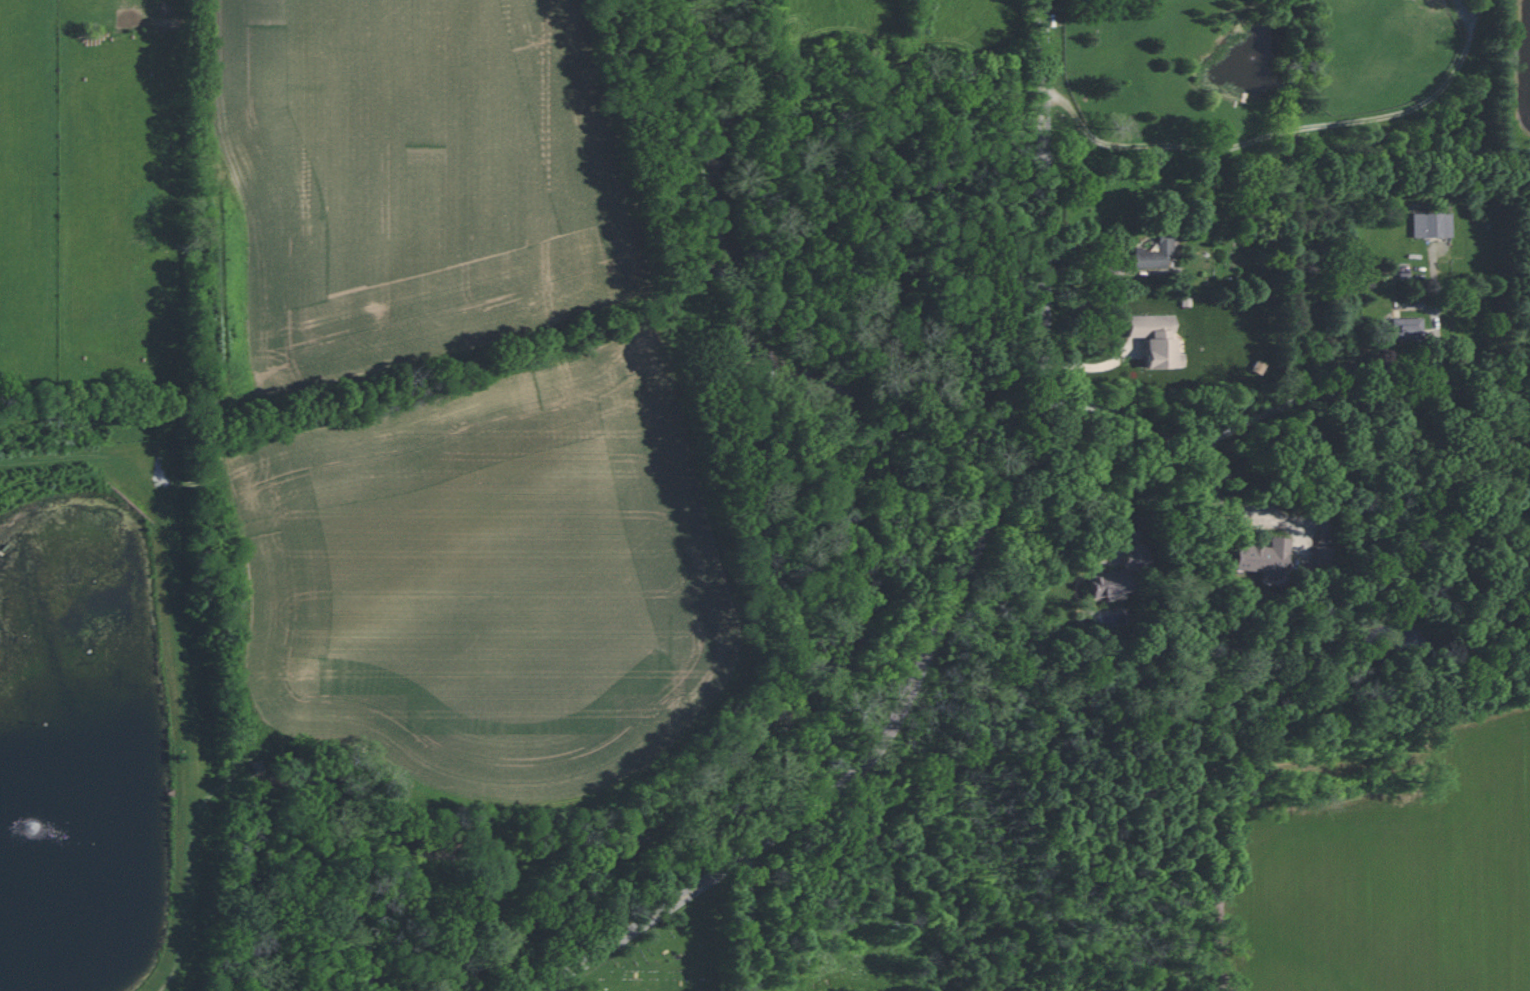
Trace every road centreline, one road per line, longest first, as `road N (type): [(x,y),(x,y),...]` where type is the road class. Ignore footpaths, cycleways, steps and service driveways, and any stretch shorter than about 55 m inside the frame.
road 1 (residential): [(1044,0),(1039,418),(877,751),(834,793),(677,902)]
road 2 (residential): [(677,902),(542,990)]

